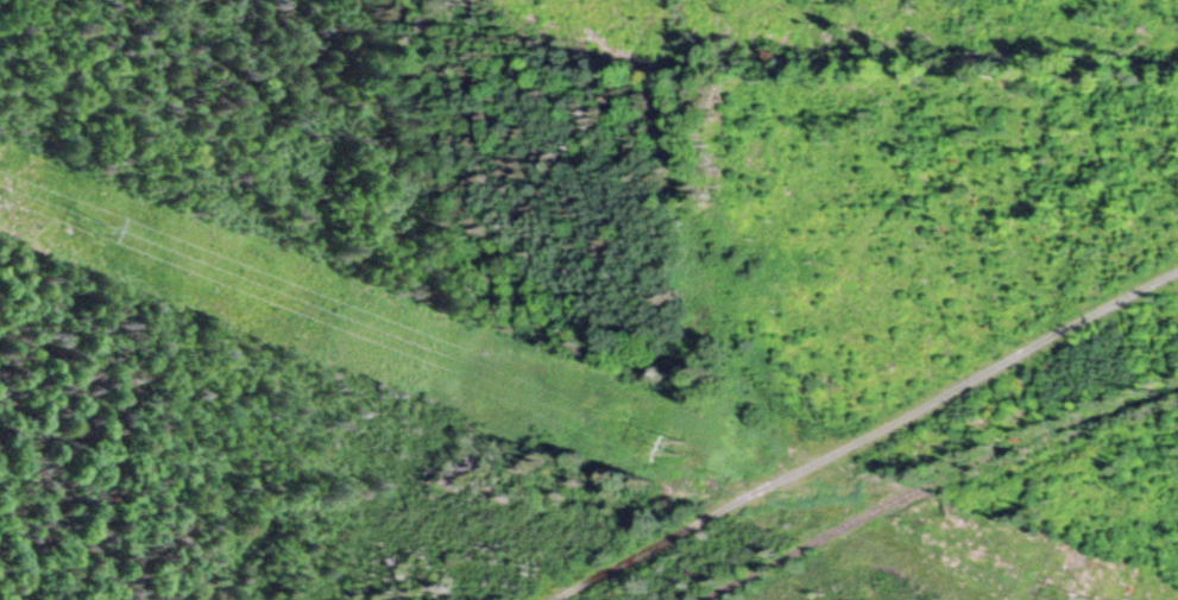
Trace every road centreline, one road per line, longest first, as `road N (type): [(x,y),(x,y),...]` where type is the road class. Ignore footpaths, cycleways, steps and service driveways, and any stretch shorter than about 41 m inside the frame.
road 1 (residential): [(1177,275),(564,599)]

